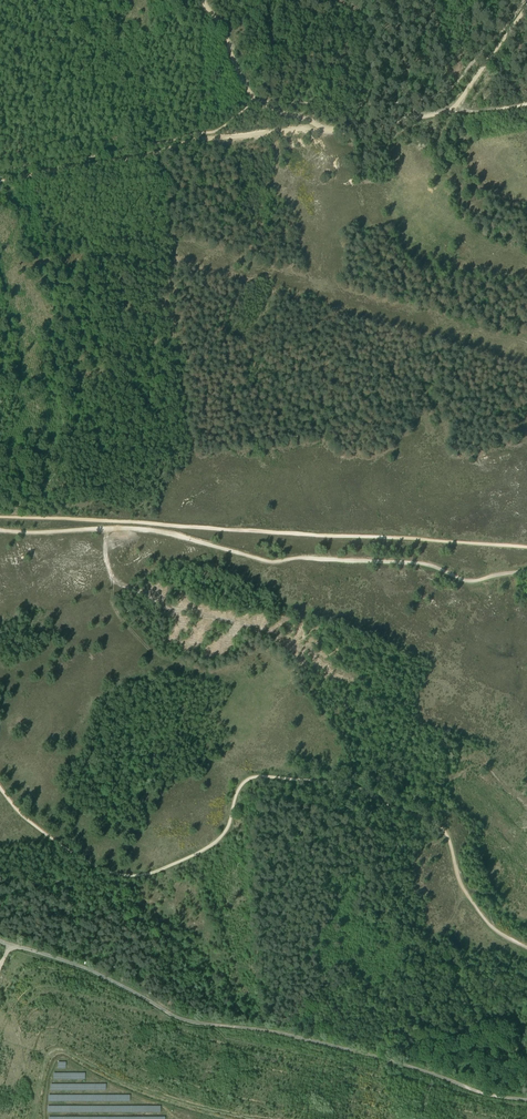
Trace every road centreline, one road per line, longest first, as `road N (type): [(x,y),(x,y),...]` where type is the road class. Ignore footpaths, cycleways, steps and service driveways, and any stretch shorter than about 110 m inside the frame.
road 1 (track): [(526,948),(464,892),(442,826),(360,786),(253,776),(211,843),(151,871),(123,874),(91,864),(29,823),(0,786)]
road 2 (track): [(526,569),(466,580),(435,565),(364,556),(259,559),(150,527),(0,528)]
road 3 (track): [(325,127),(198,139),(0,180)]
road 4 (track): [(325,127),(254,99),(202,0)]
road 5 (track): [(445,109),(526,0)]
road 6 (track): [(445,109),(325,127)]

